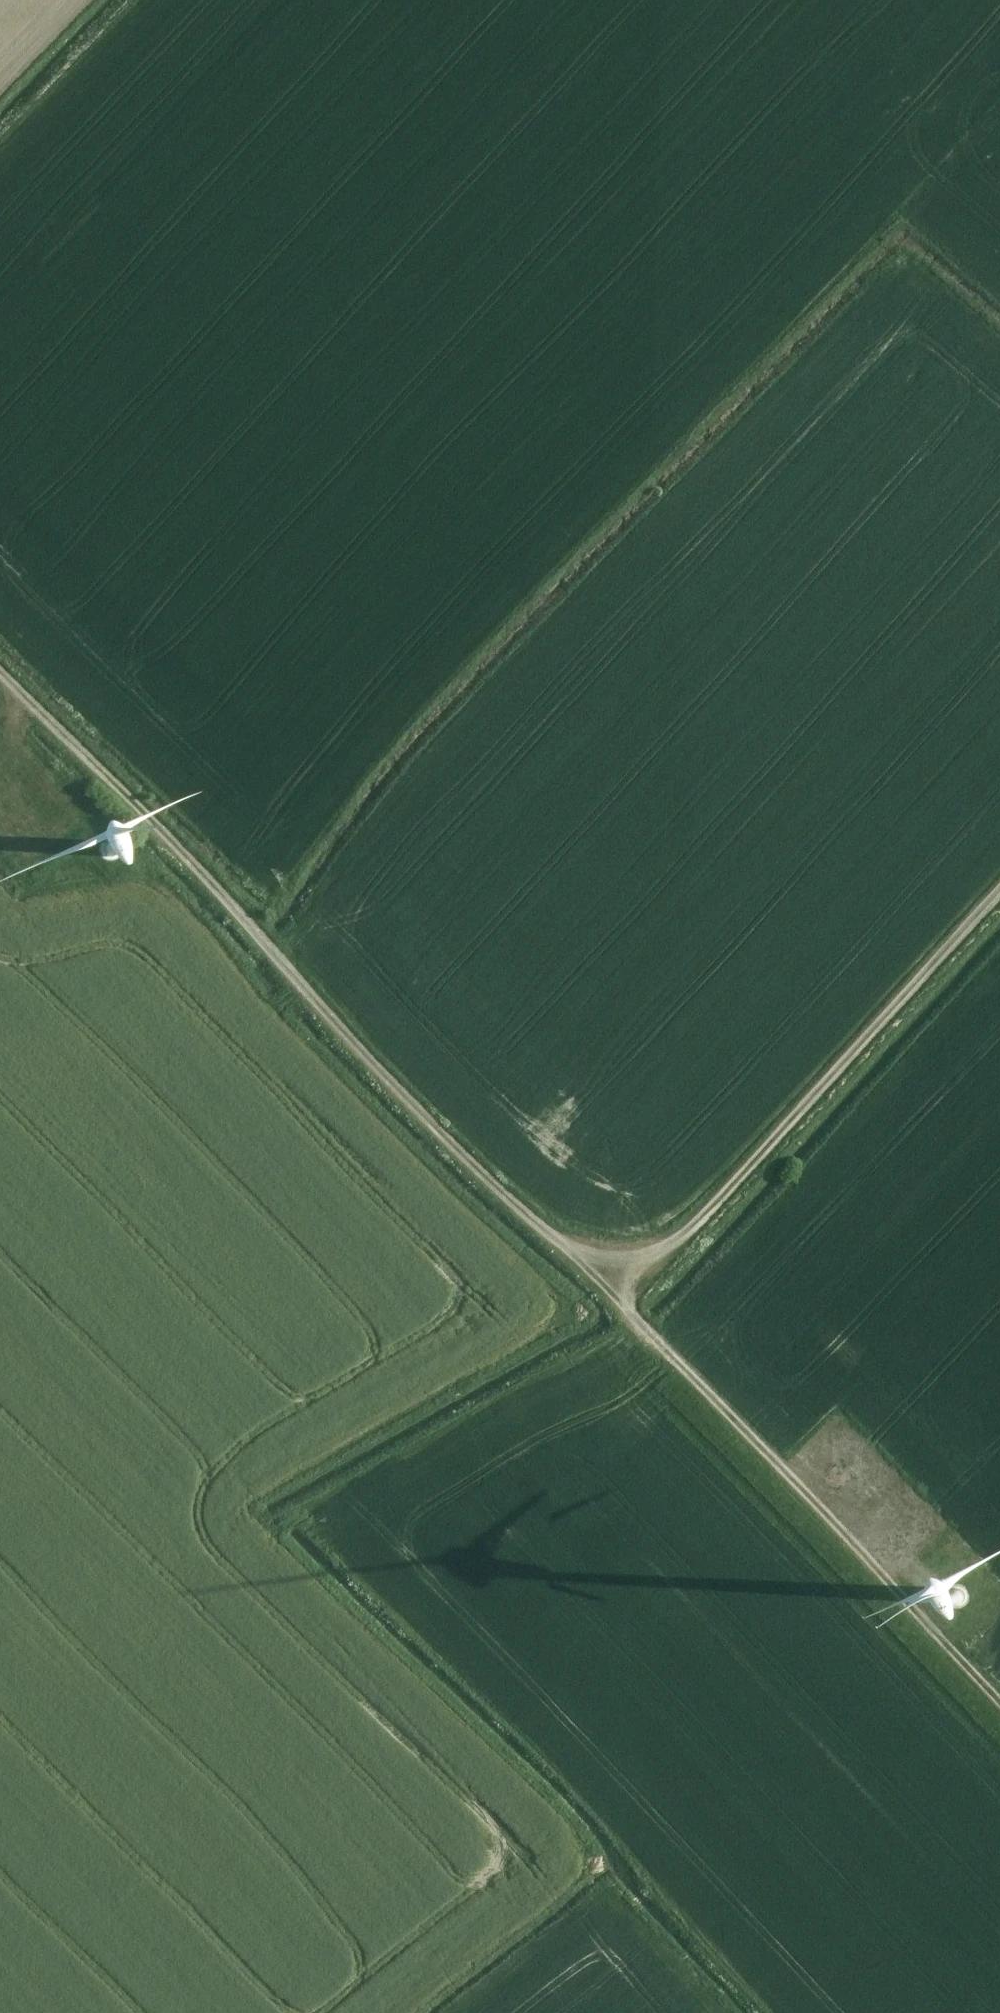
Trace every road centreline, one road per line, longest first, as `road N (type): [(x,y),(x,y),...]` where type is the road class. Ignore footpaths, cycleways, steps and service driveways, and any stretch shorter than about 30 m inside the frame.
road 1 (track): [(999,888),(712,1219),(646,1262),(576,1253),(497,1196),(0,672)]
road 2 (track): [(999,1693),(576,1253)]
road 3 (track): [(0,153),(141,0)]

